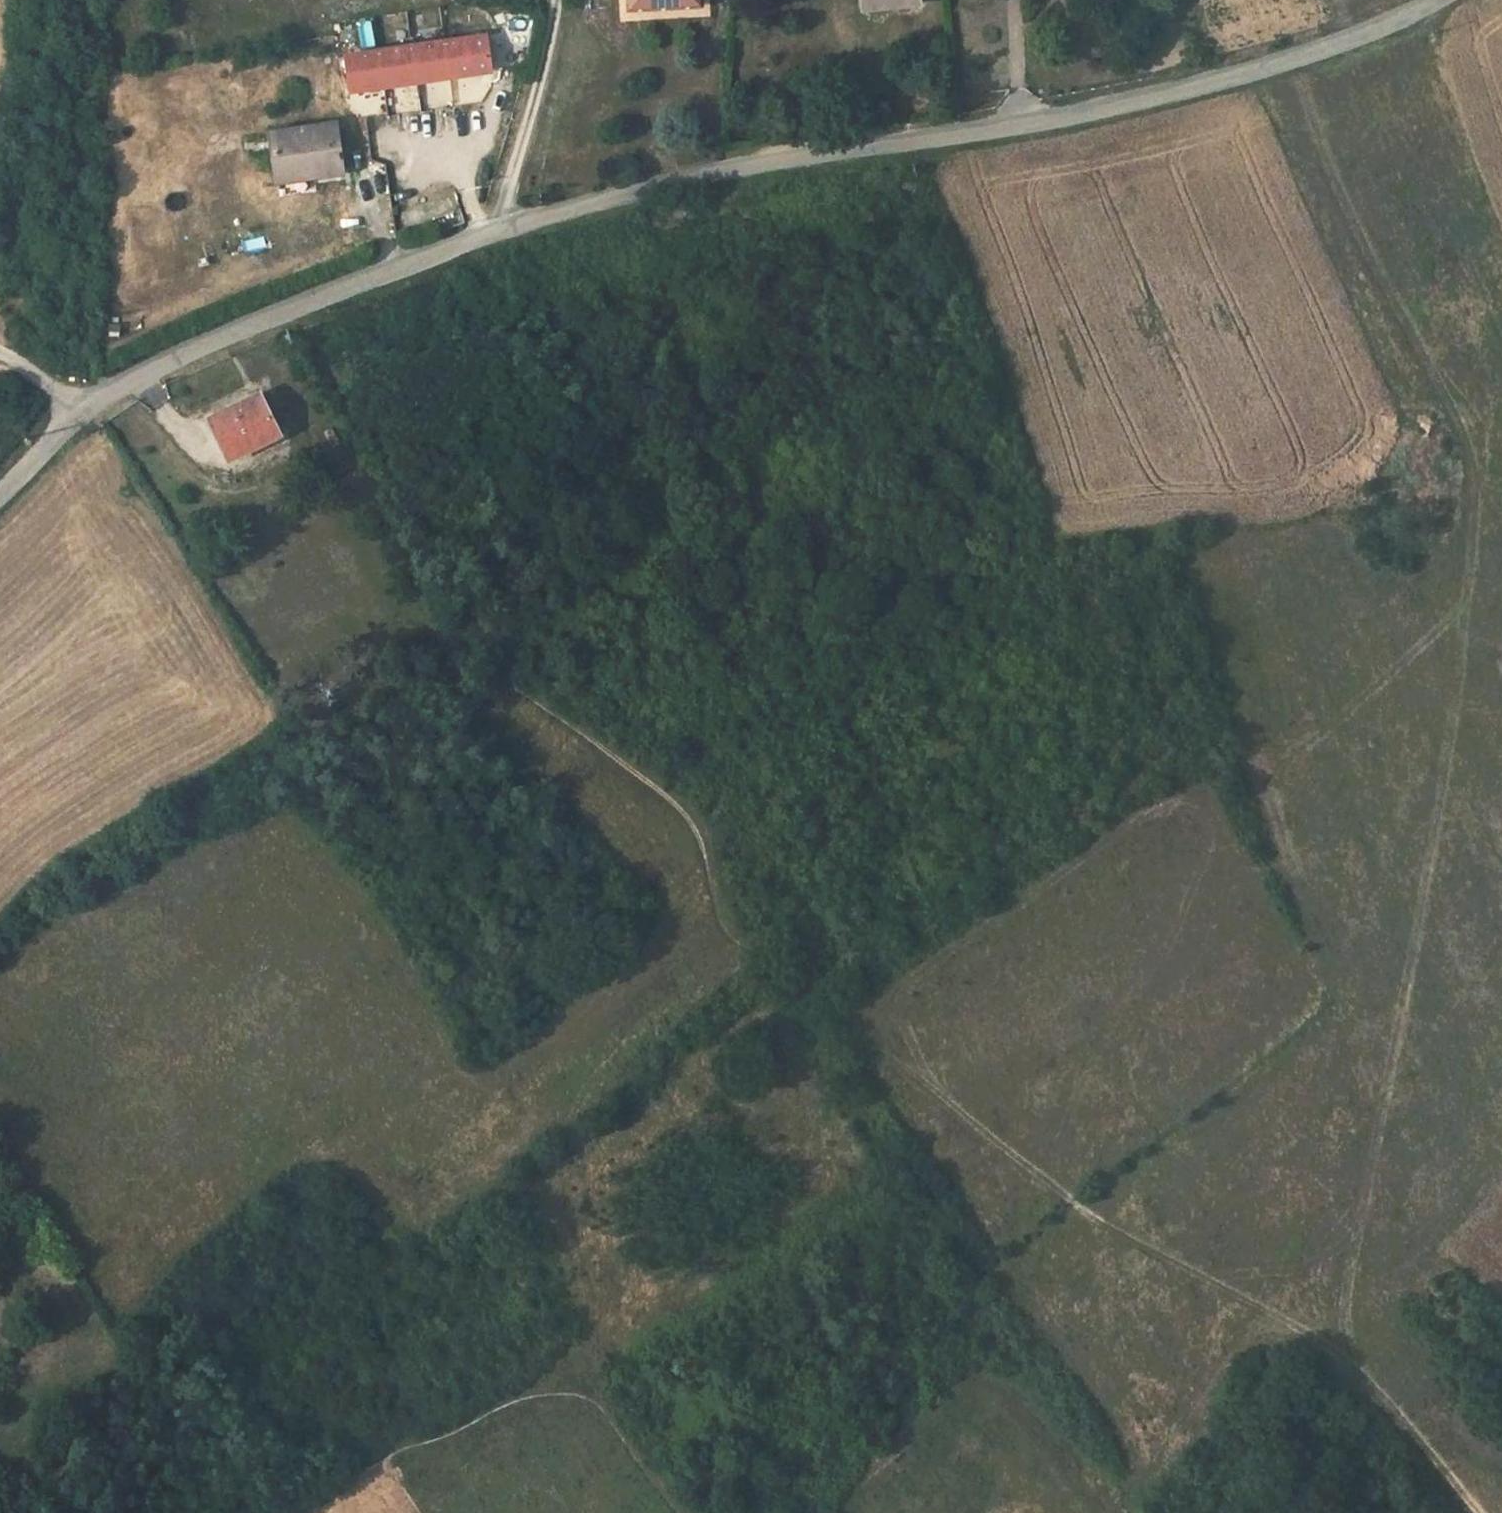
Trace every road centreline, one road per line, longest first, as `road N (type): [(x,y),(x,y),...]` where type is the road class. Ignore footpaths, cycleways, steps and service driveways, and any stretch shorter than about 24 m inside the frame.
road 1 (unclassified): [(0,490),(79,406),(286,308),(501,229),(717,170),(1109,107),(1321,50),(1438,0)]
road 2 (track): [(501,646),(527,699),(684,805),(709,838),(724,908),(753,958),(1080,1208),(1328,1347),(1479,1512)]
road 3 (track): [(266,1512),(306,1486),(453,1432),(512,1399),(555,1392),(579,1394),(607,1414),(676,1512)]

